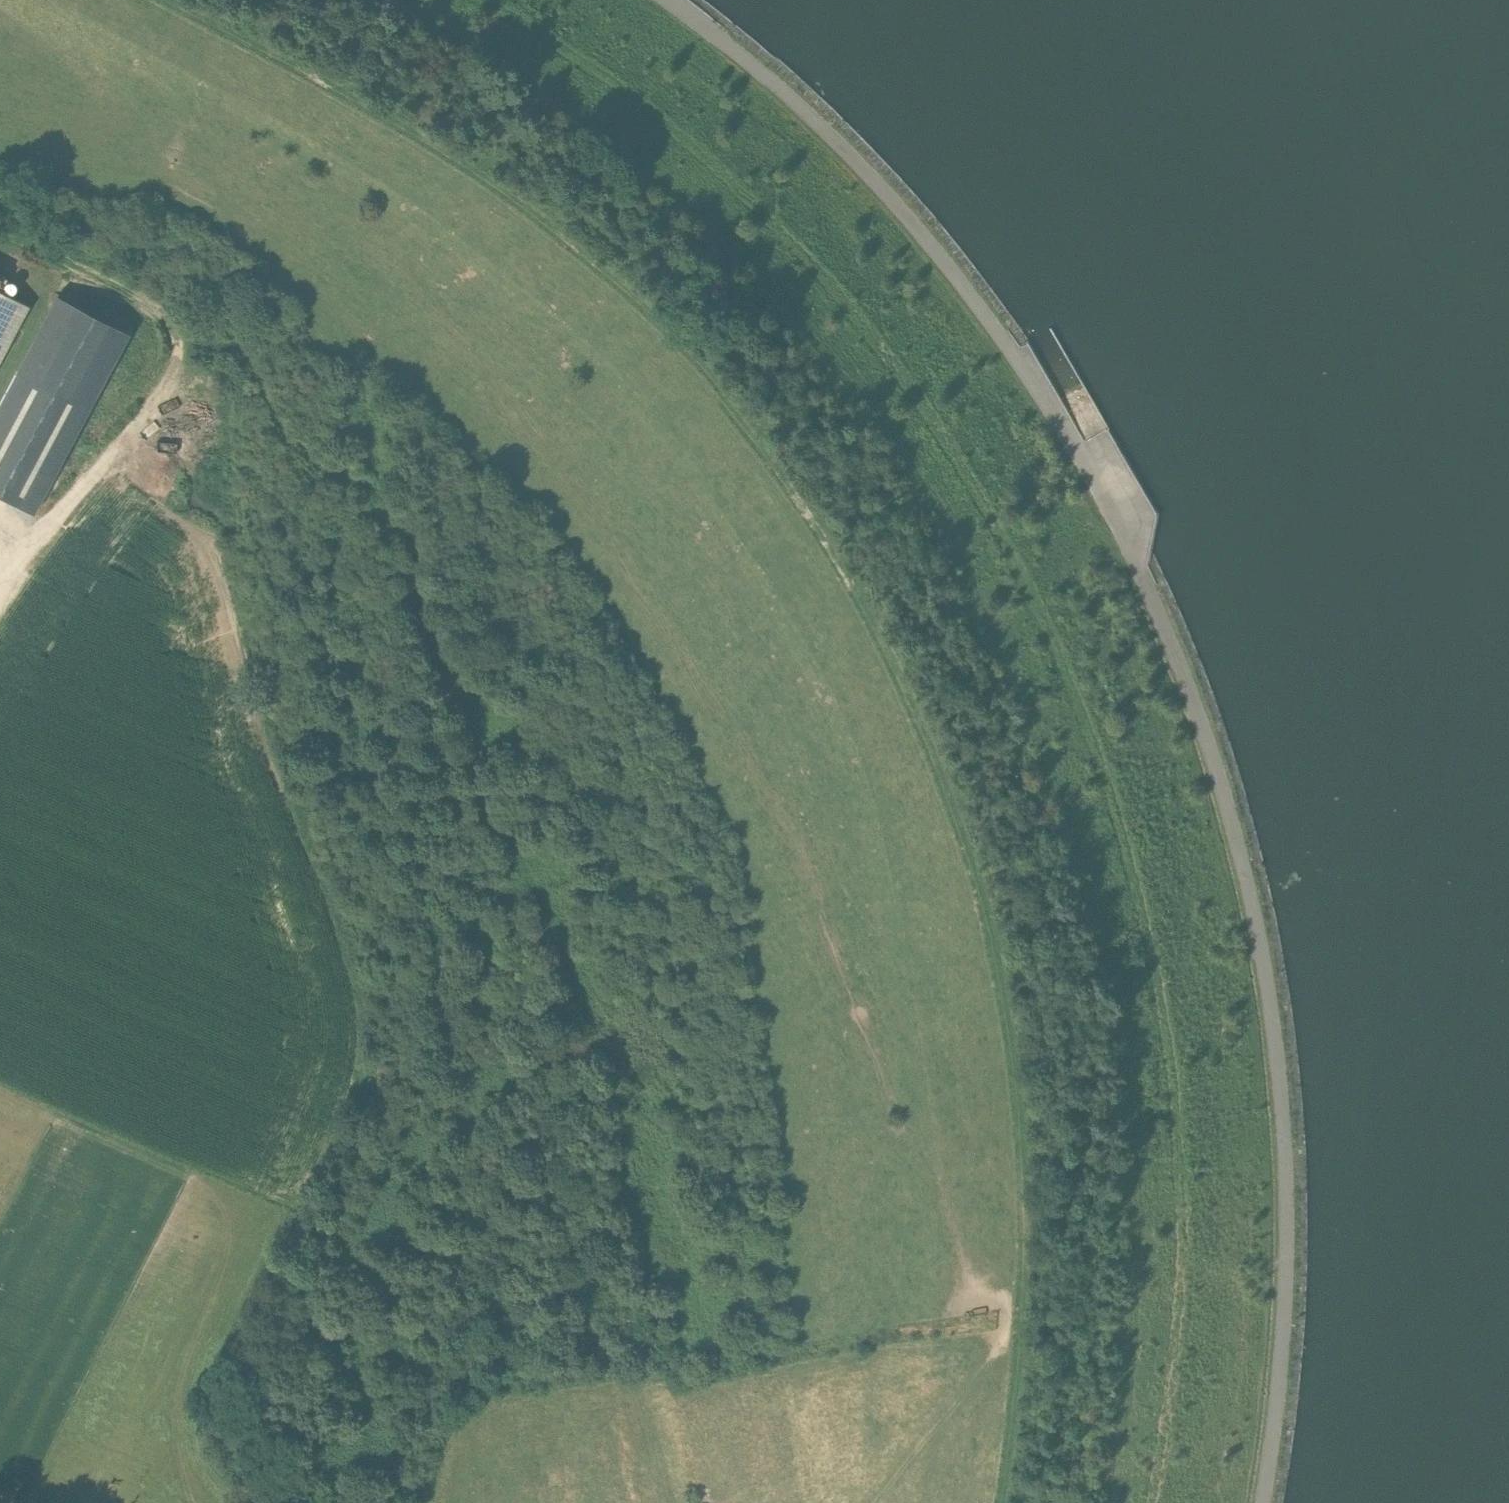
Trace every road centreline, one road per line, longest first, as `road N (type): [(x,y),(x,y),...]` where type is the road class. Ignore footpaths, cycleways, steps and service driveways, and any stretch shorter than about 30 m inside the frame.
road 1 (track): [(0,597),(188,367)]
road 2 (track): [(188,367),(185,336),(128,285),(0,224)]

